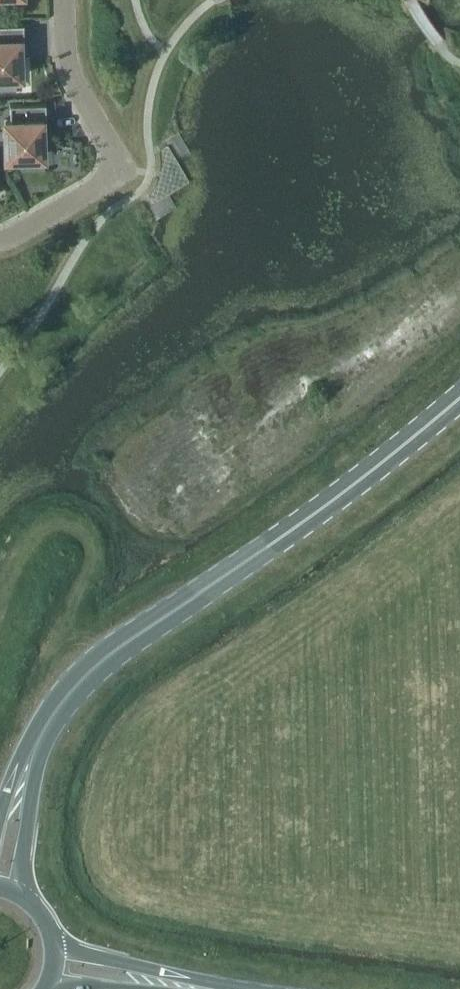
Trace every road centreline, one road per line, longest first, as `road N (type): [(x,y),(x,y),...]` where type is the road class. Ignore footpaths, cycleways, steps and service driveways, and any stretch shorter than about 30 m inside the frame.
road 1 (secondary): [(459,402),(320,517),(93,668),(35,753),(1,885)]
road 2 (residential): [(0,244),(123,167),(73,72),(65,0)]
road 3 (primary): [(223,988),(54,945)]

